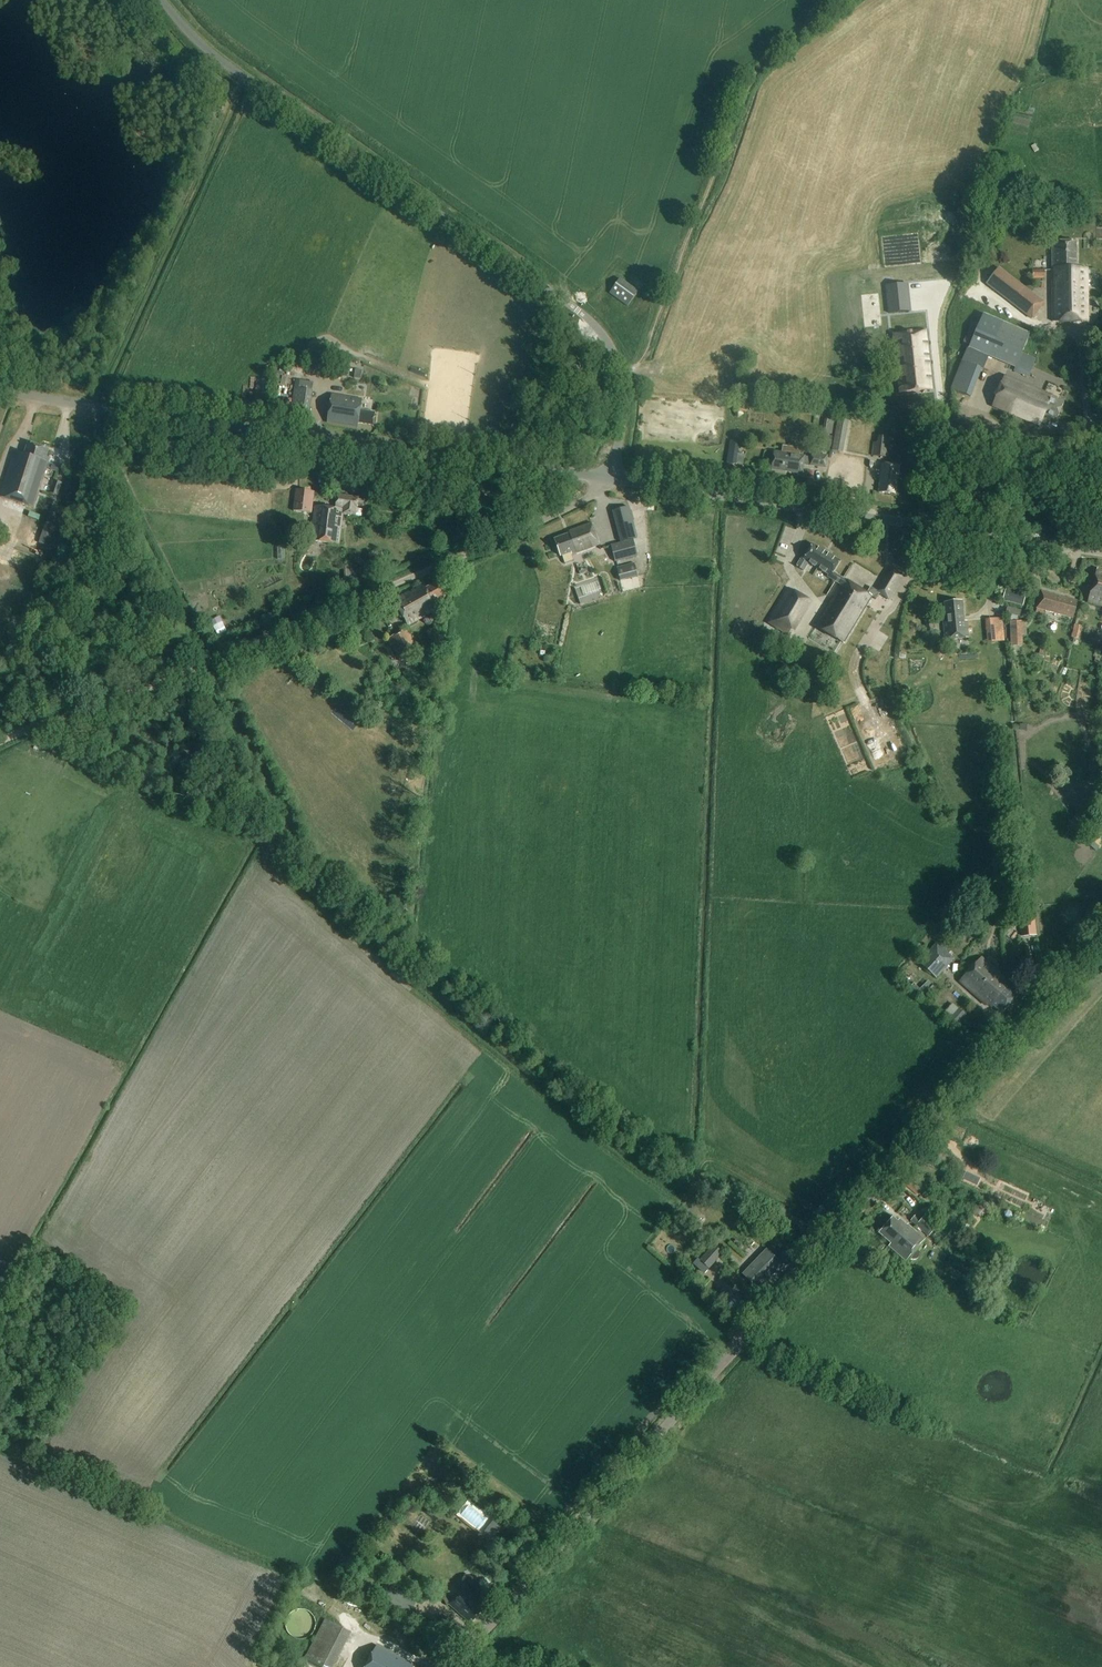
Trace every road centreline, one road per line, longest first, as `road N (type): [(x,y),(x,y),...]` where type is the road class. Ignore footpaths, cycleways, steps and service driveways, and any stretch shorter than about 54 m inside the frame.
road 1 (tertiary): [(1101,934),(515,1587),(462,1666)]
road 2 (unclassified): [(610,479),(625,400),(602,333),(218,59),(161,0)]
road 3 (unclassified): [(0,389),(610,479)]
road 4 (unclassified): [(610,479),(924,524)]
road 5 (unclassified): [(348,604),(555,514),(610,479)]
road 6 (track): [(0,743),(212,661)]
road 7 (residential): [(1101,426),(935,511),(924,524)]
road 8 (unclassified): [(924,524),(1101,551)]
road 9 (track): [(212,661),(348,604)]

